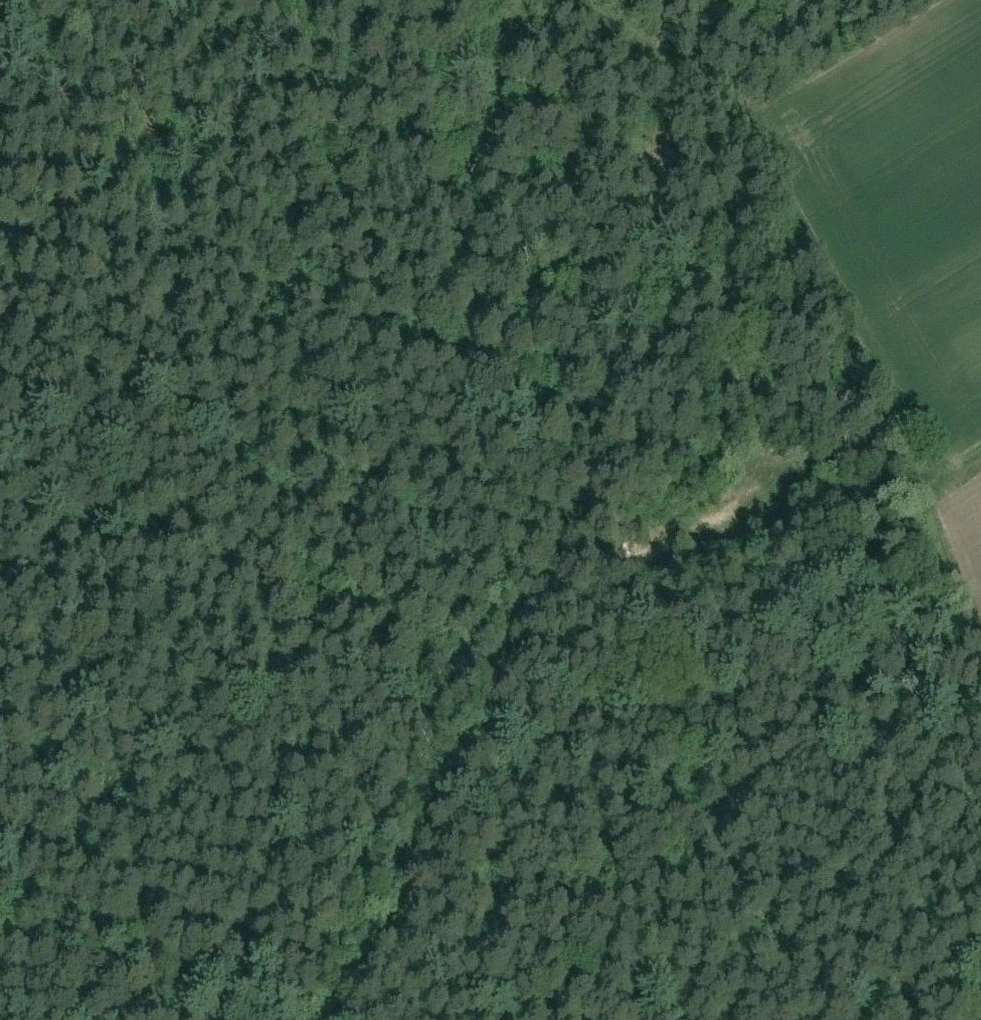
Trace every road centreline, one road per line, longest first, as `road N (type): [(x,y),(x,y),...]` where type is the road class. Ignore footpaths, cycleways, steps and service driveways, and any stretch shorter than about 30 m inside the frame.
road 1 (track): [(313,1019),(559,499),(690,450),(854,447),(913,457)]
road 2 (track): [(920,503),(913,457),(719,104),(536,0)]
road 3 (track): [(283,1019),(0,872)]
road 4 (track): [(0,895),(244,1019)]

